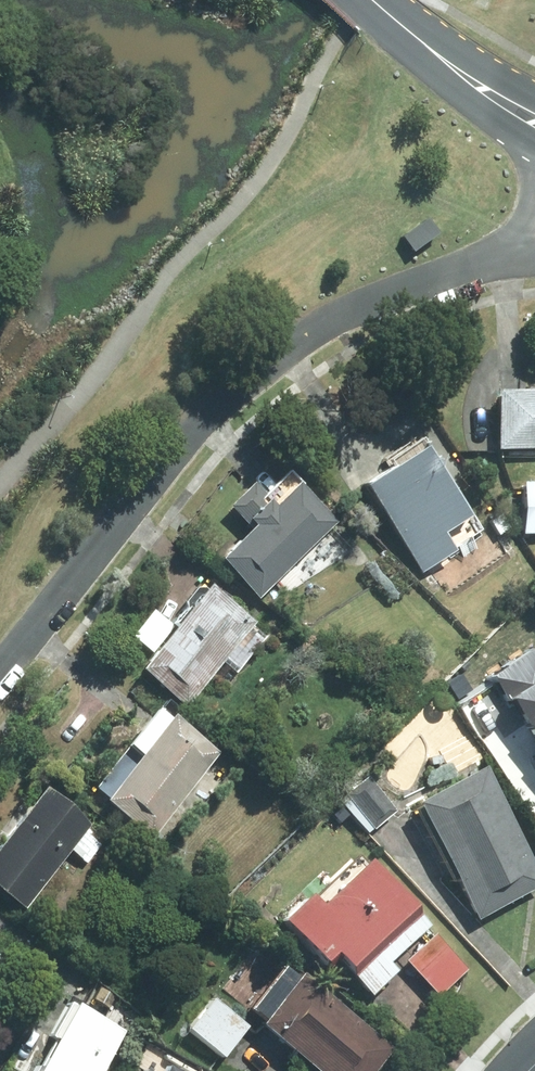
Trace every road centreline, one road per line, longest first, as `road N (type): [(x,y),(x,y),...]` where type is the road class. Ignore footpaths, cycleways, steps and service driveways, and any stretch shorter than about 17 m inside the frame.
road 1 (residential): [(0,674),(215,403),(323,324),(483,264)]
road 2 (tertiary): [(534,115),(442,57),(376,0)]

